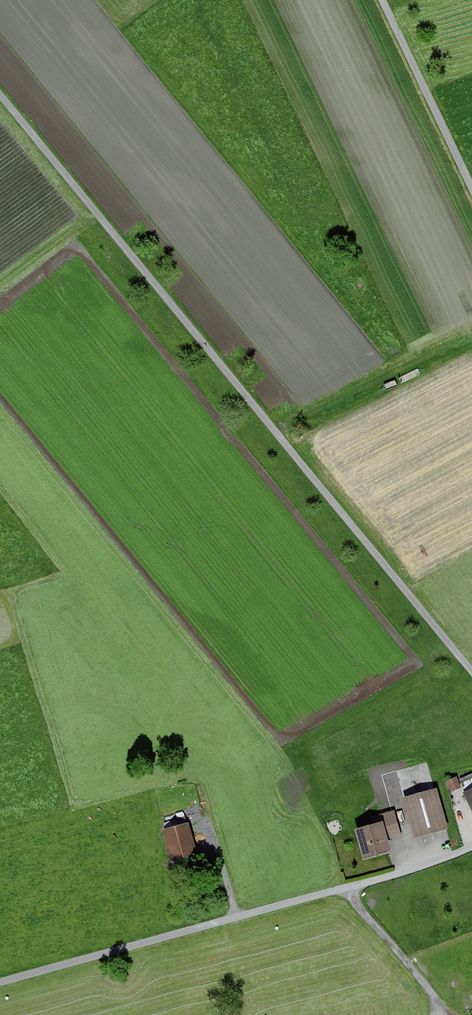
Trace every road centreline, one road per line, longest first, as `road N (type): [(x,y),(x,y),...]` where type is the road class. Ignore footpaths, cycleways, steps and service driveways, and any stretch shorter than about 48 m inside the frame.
road 1 (track): [(0,95),(471,668)]
road 2 (residential): [(0,982),(471,845)]
road 3 (track): [(388,0),(471,175)]
road 4 (track): [(356,884),(359,901),(452,1014)]

